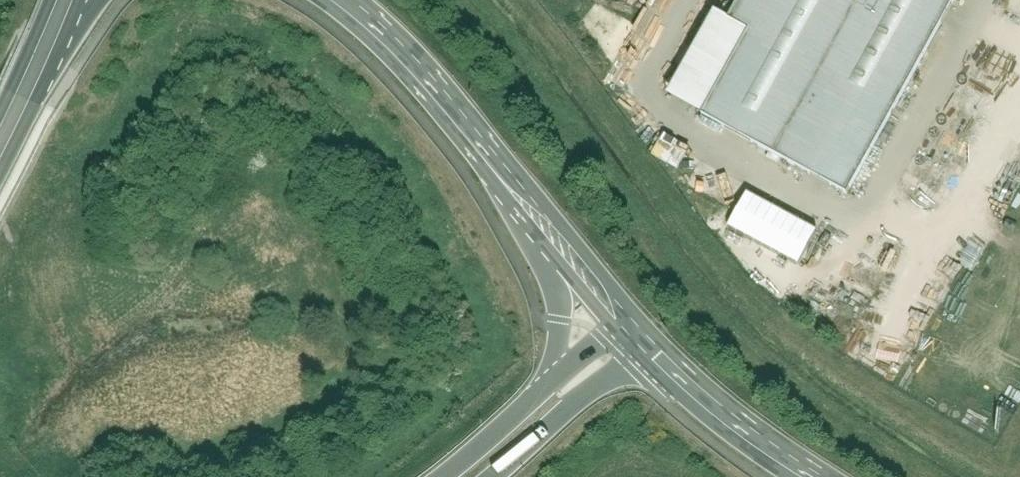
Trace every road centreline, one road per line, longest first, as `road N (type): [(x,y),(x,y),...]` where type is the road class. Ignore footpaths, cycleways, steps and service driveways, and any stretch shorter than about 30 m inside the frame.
road 1 (tertiary): [(552,235),(467,123),(336,0)]
road 2 (tertiary): [(810,476),(654,352)]
road 3 (motorway): [(500,476),(654,352)]
road 4 (motorway): [(552,235),(565,328),(556,387)]
road 5 (tertiary): [(0,154),(60,22)]
road 6 (motorway): [(556,387),(456,476)]

